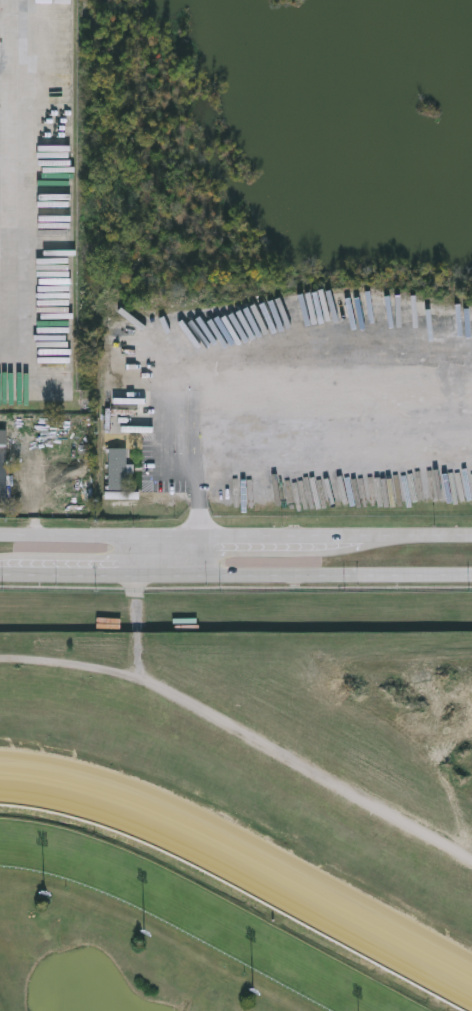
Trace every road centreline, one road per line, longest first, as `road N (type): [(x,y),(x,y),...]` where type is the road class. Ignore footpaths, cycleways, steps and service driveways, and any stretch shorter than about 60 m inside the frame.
road 1 (secondary): [(0,576),(471,577)]
road 2 (secondary): [(471,535),(0,534)]

